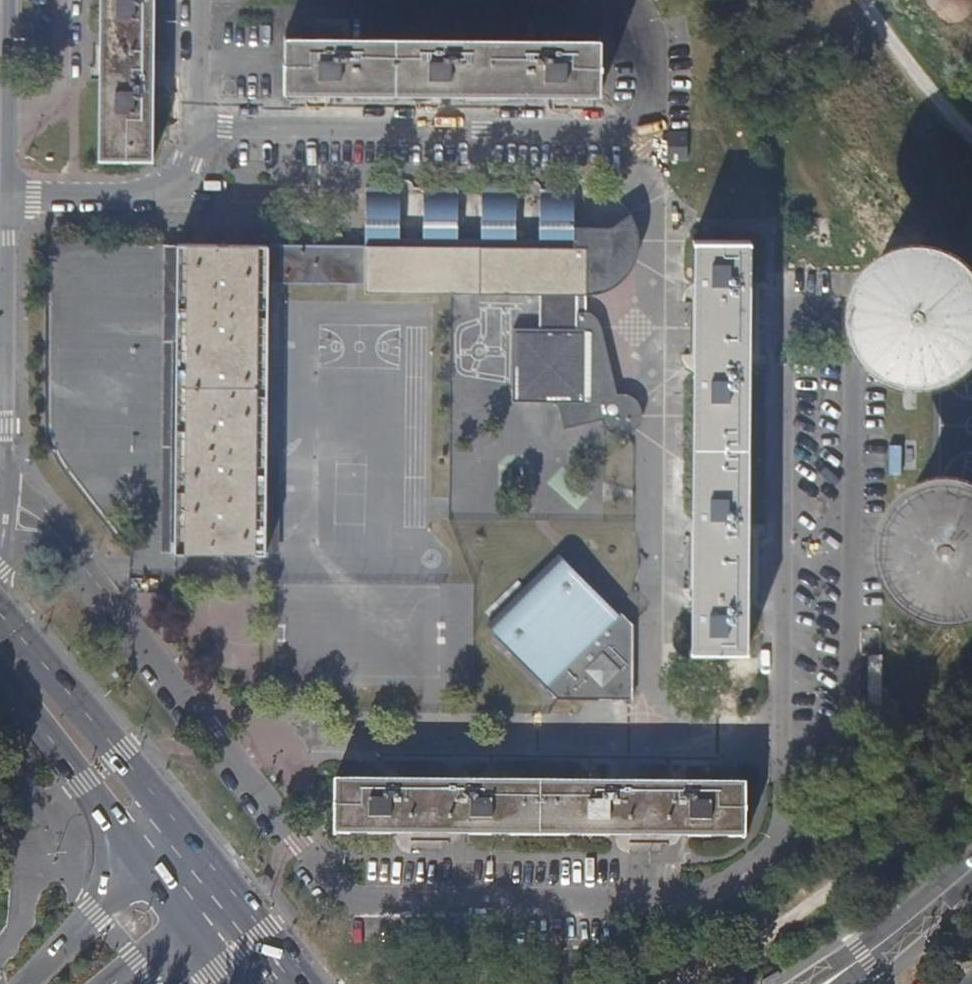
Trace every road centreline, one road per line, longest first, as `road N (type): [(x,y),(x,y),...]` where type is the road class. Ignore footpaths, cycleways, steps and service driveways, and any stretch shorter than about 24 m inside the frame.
road 1 (residential): [(634,0),(649,22),(651,115),(630,131),(196,131)]
road 2 (primary): [(188,837),(0,613)]
road 3 (primary): [(0,676),(147,869)]
road 4 (residential): [(6,201),(151,201),(177,180),(196,148),(196,131)]
road 5 (residential): [(6,201),(6,0)]
road 6 (residential): [(3,369),(6,201)]
road 7 (tertiary): [(147,869),(28,983)]
road 8 (residential): [(196,131),(196,0)]
road 9 (tertiary): [(871,953),(971,872)]

